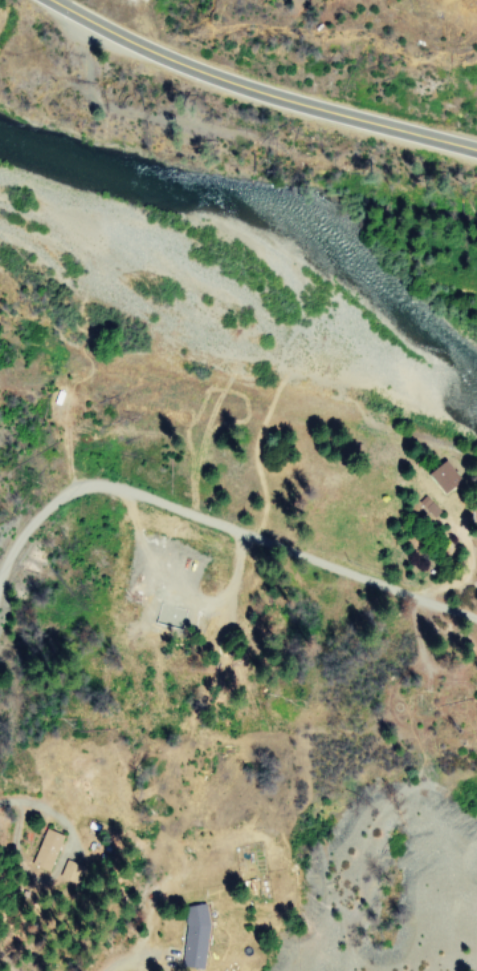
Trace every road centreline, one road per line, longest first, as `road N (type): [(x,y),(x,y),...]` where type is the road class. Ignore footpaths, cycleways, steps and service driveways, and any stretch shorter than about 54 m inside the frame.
road 1 (residential): [(0,574),(35,518),(63,495),(93,485),(476,618)]
road 2 (trunk): [(476,138),(203,65),(56,0)]

